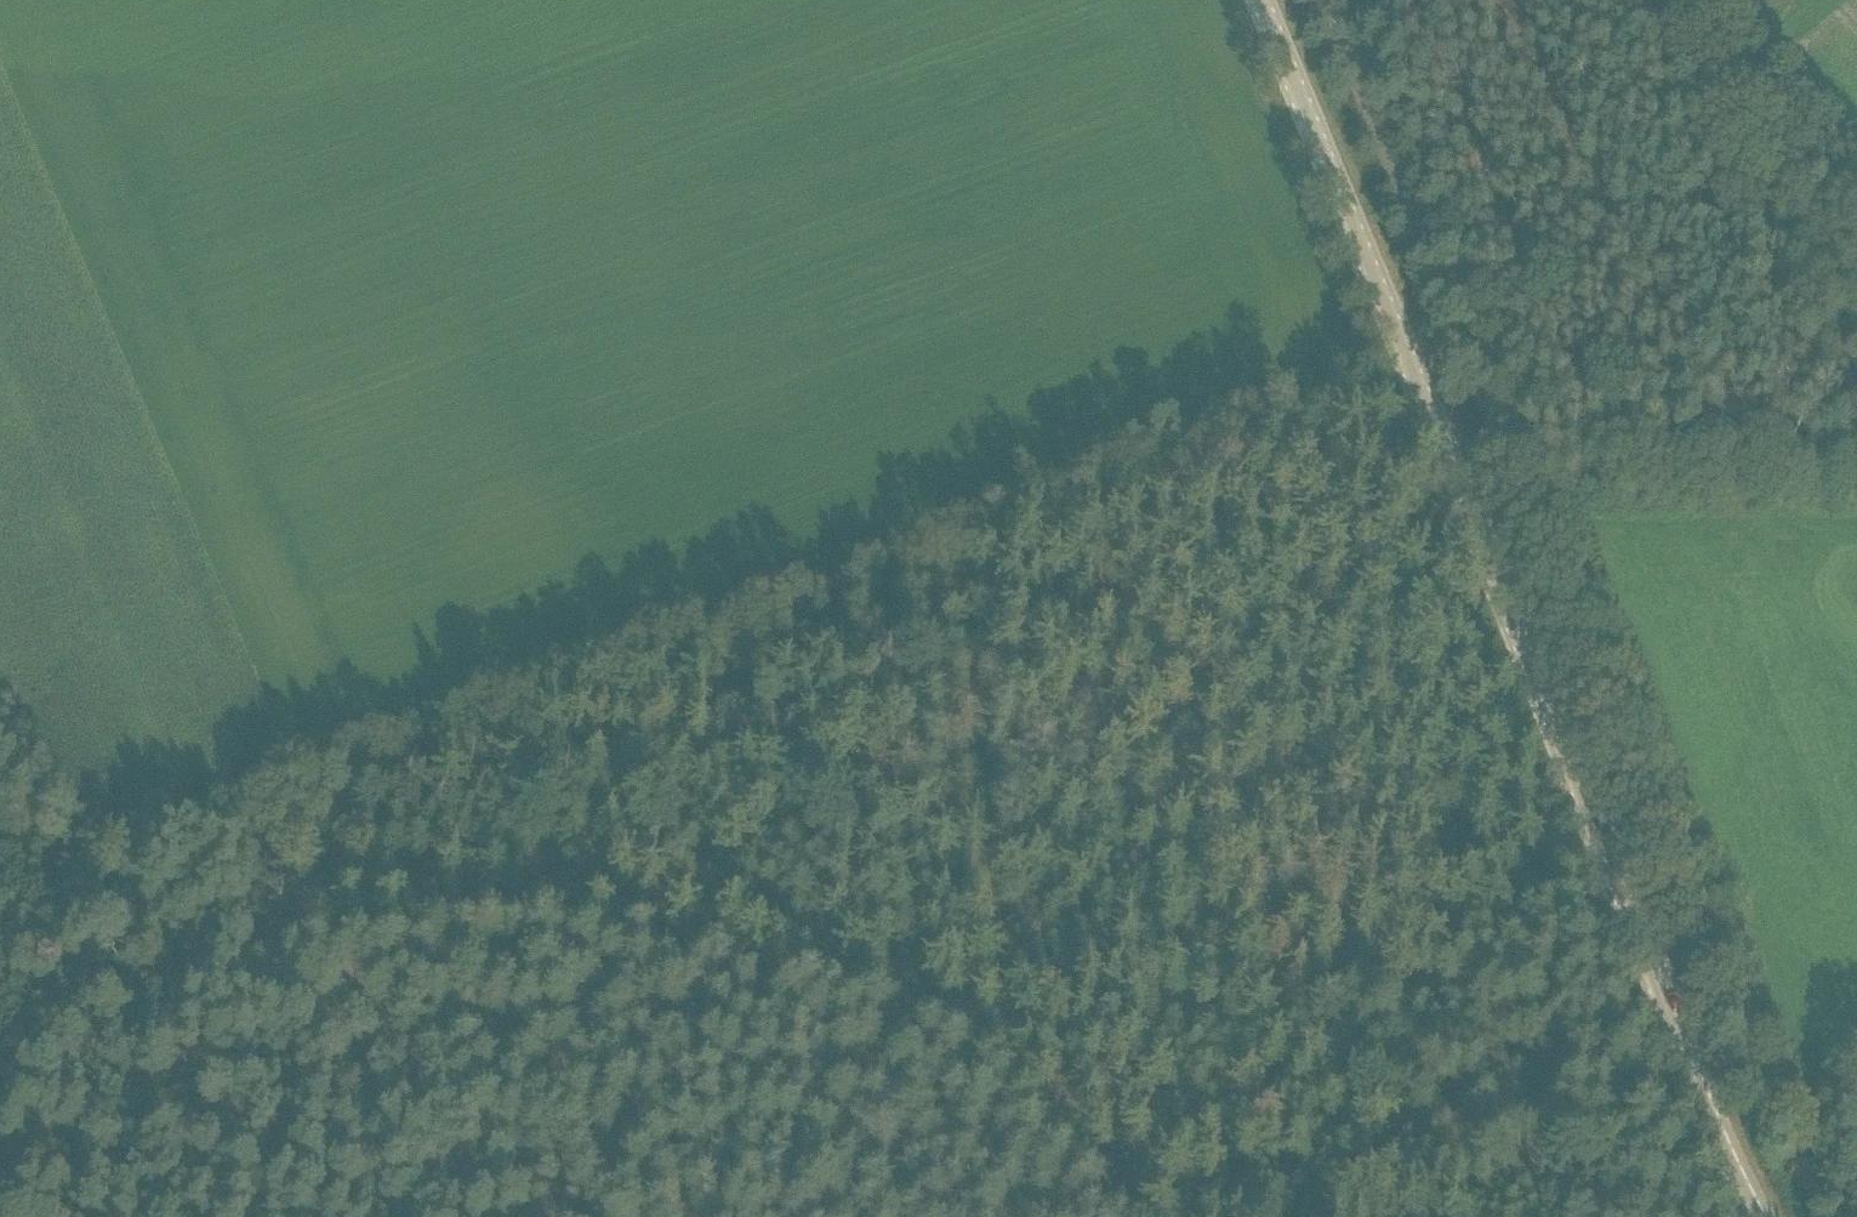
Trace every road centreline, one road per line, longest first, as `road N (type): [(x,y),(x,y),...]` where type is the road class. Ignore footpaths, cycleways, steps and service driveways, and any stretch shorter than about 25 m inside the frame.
road 1 (tertiary): [(1758,1216),(1711,1126),(1260,0)]
road 2 (track): [(1453,470),(1856,466)]

